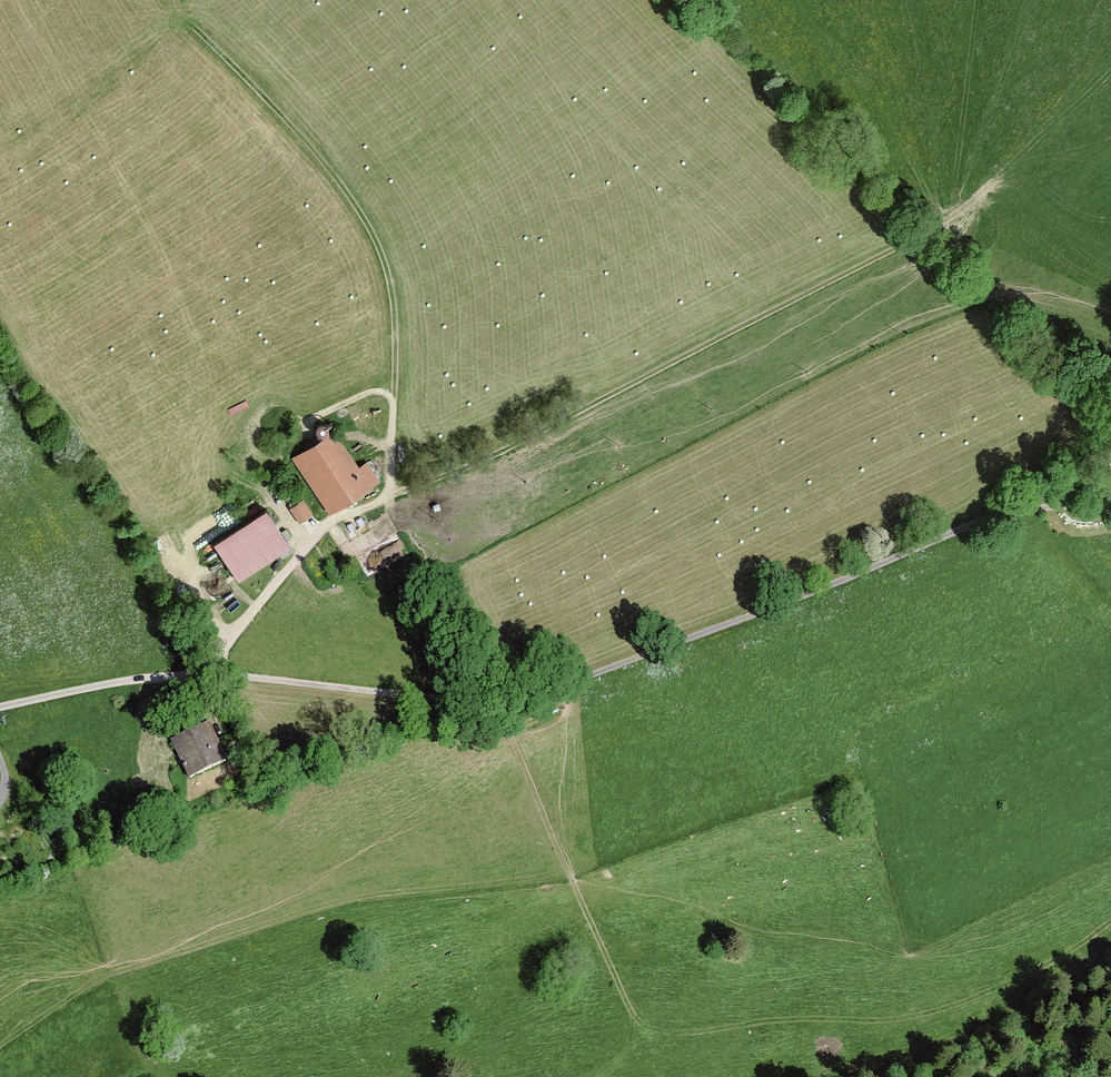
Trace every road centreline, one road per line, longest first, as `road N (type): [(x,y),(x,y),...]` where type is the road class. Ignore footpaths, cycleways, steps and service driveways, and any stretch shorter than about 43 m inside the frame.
road 1 (unclassified): [(0,708),(199,675),(507,704),(735,623),(1005,512),(1110,501)]
road 2 (track): [(391,494),(510,448),(954,217),(1110,73)]
road 3 (track): [(202,35),(297,132),(369,229),(391,282),(394,399)]
road 4 (track): [(661,1076),(498,705)]
road 5 (track): [(309,420),(374,392),(394,399),(391,494),(354,511)]

